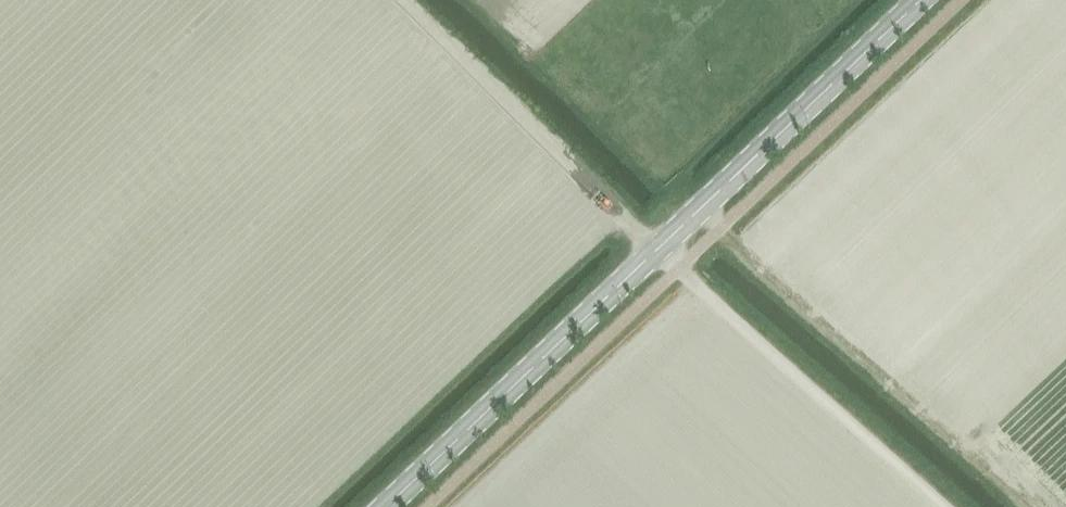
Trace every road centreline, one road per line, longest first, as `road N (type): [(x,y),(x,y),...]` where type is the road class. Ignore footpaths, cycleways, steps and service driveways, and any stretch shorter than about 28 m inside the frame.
road 1 (track): [(406,0),(657,252),(944,506)]
road 2 (tertiary): [(389,506),(923,0)]

